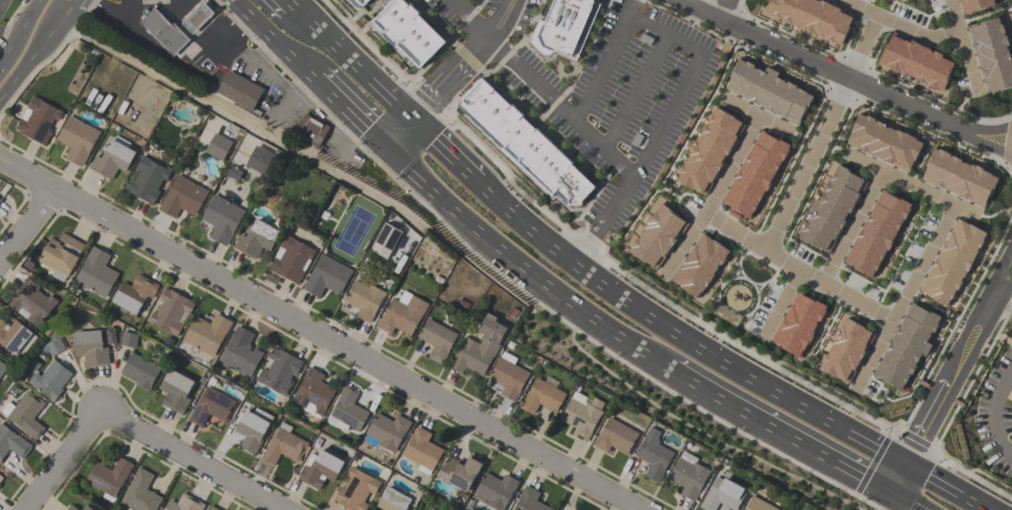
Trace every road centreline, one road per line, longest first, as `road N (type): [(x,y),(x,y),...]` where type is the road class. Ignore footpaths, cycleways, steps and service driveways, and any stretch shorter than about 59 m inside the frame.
road 1 (residential): [(0,159),(641,509)]
road 2 (primary): [(891,459),(725,368),(574,268)]
road 3 (primary): [(379,143),(491,240),(674,365)]
road 4 (residential): [(674,0),(970,132),(1011,142)]
road 5 (residential): [(26,509),(100,409),(283,509)]
road 6 (residential): [(1011,246),(891,459)]
road 7 (primary): [(674,365),(879,481)]
road 8 (residential): [(892,321),(704,214)]
road 9 (residential): [(911,471),(1011,282)]
road 10 (residential): [(856,386),(951,202)]
road 11 (residential): [(379,143),(487,36),(510,0)]
road 12 (residential): [(764,252),(848,79)]
road 13 (residential): [(662,273),(758,115)]
road 14 (residential): [(847,156),(974,213)]
road 15 (primary): [(401,115),(300,22)]
road 16 (primary): [(574,268),(471,184)]
road 17 (residential): [(883,173),(821,284)]
road 18 (residential): [(875,16),(937,38),(960,30),(950,0)]

